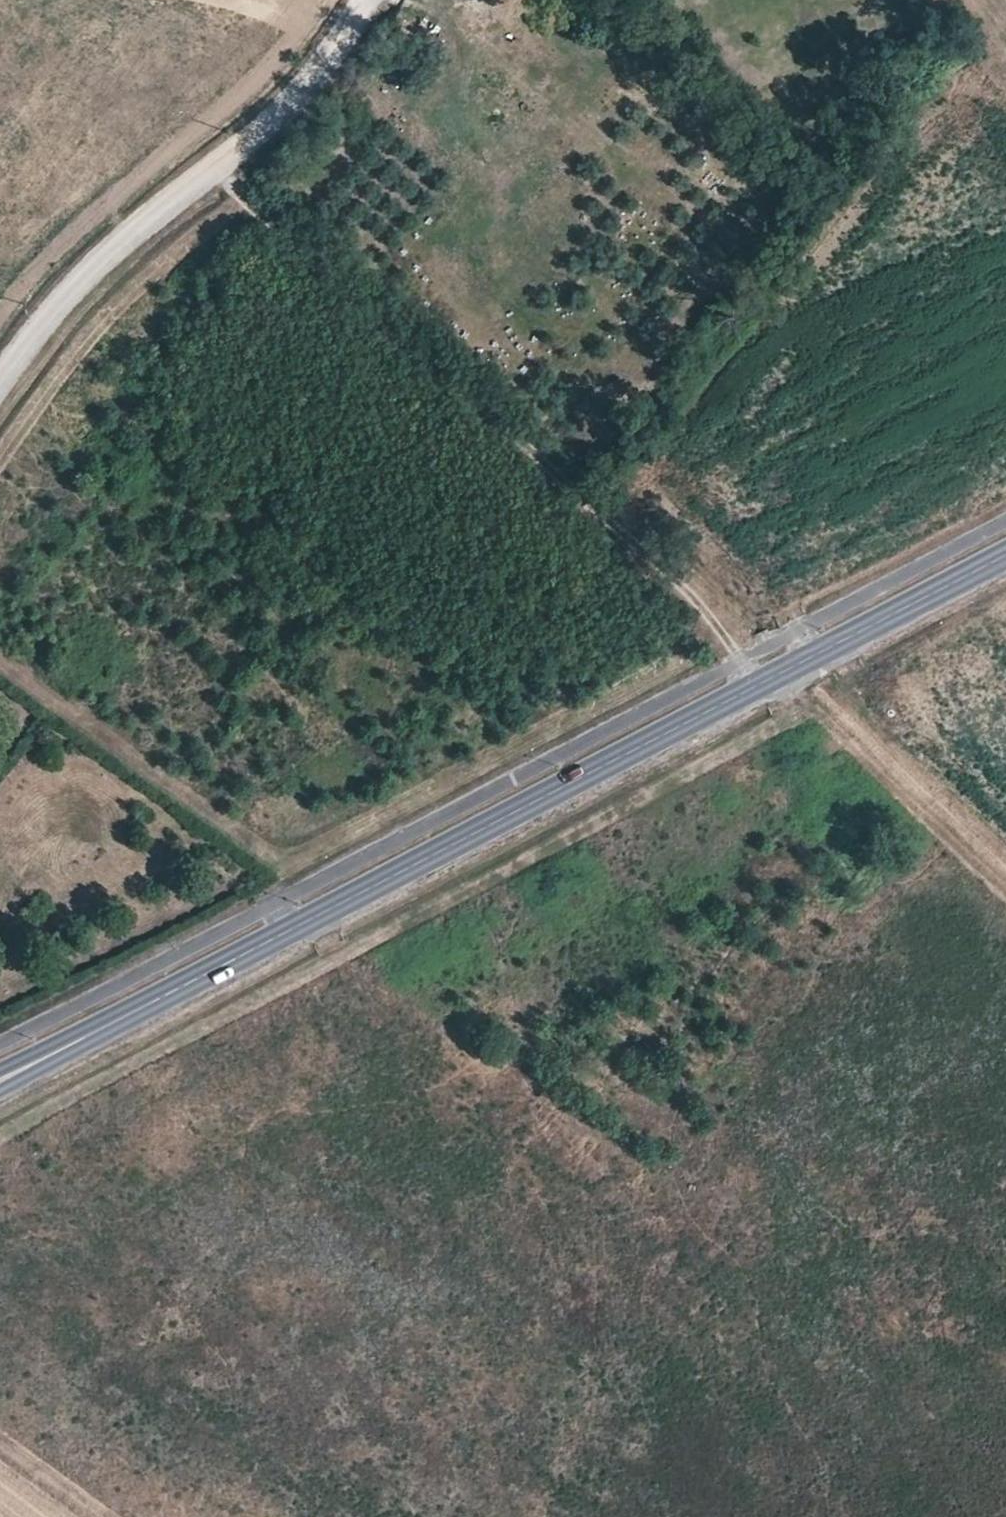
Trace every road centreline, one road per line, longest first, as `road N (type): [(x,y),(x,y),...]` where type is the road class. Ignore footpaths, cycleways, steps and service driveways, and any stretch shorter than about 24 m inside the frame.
road 1 (unclassified): [(0,1078),(1005,556)]
road 2 (residential): [(0,383),(44,319),(108,255),(272,127),(370,0)]

